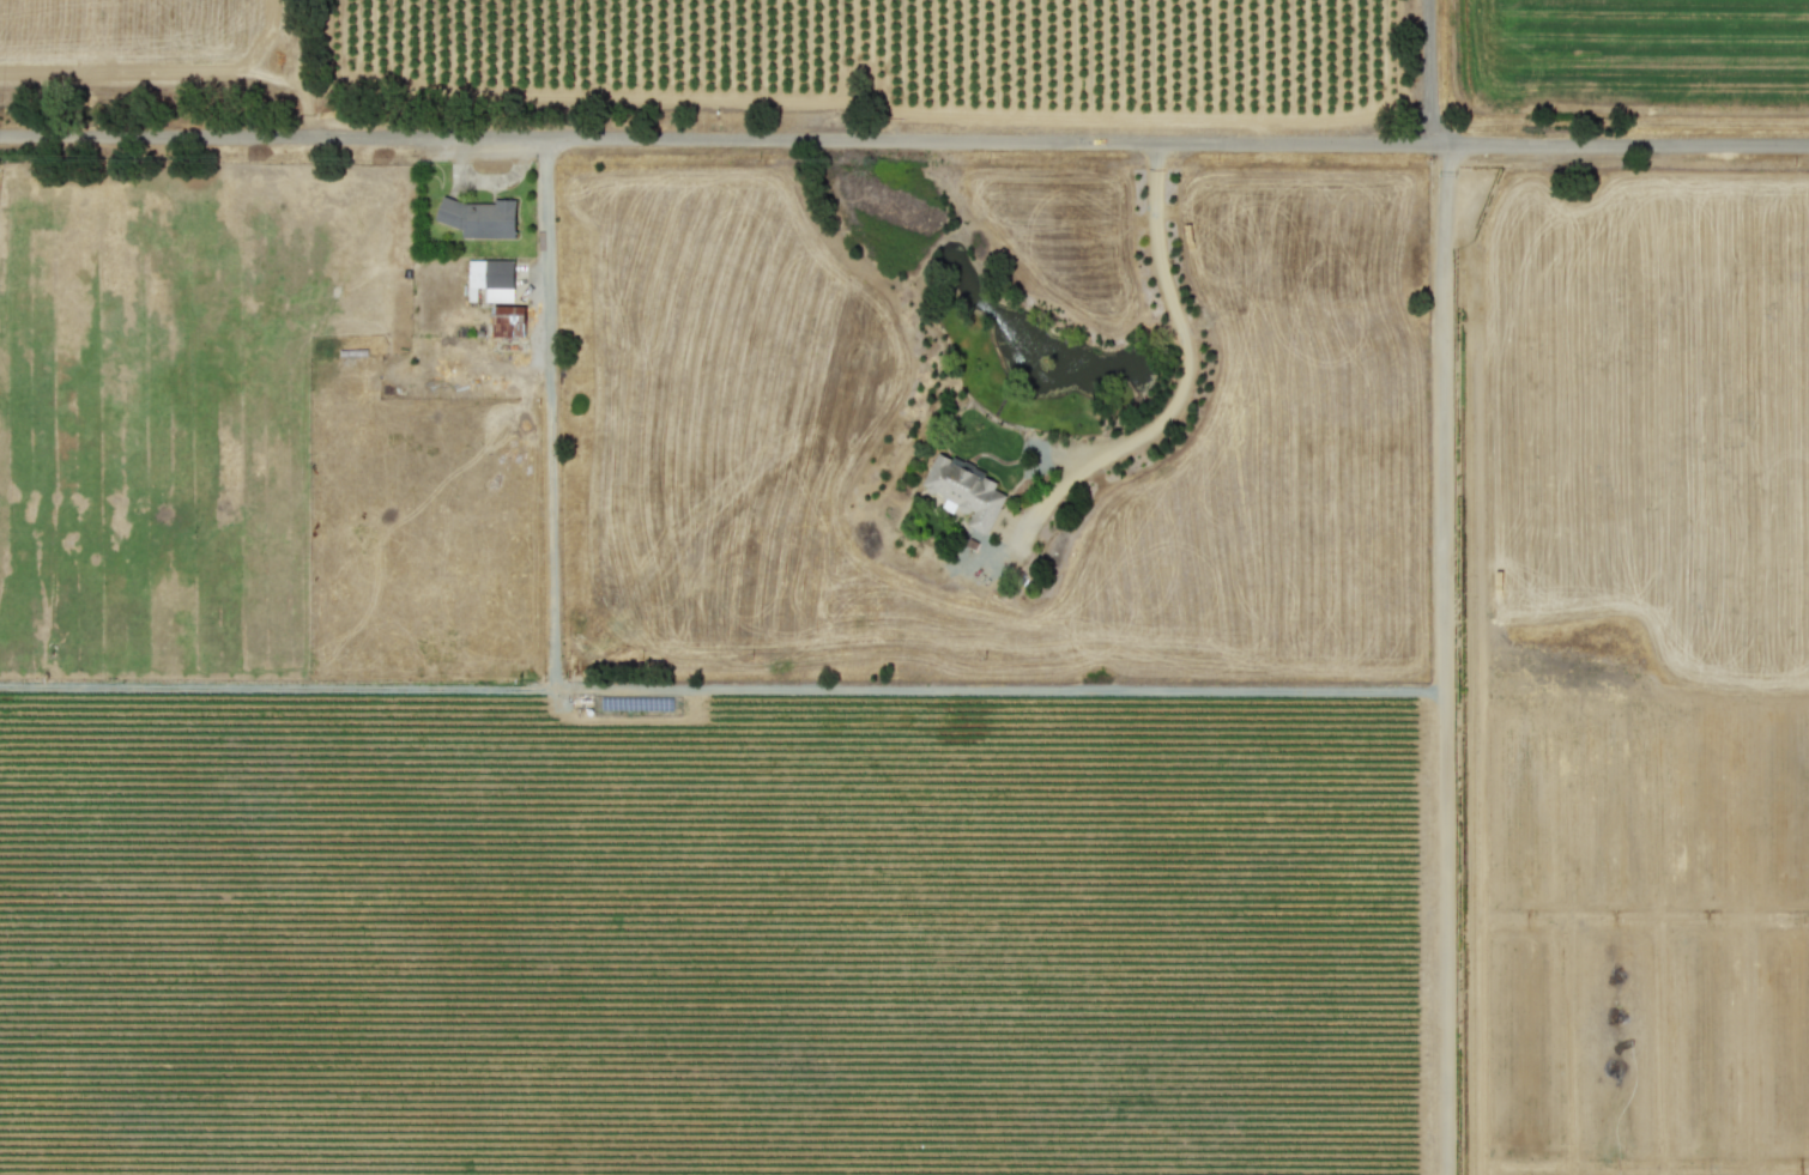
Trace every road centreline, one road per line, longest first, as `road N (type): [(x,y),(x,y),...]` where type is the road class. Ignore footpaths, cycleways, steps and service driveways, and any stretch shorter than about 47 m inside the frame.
road 1 (residential): [(0,134),(1808,144)]
road 2 (track): [(544,137),(552,689),(1436,690)]
road 3 (track): [(552,689),(0,684)]
road 4 (residential): [(1431,0),(1434,143)]

